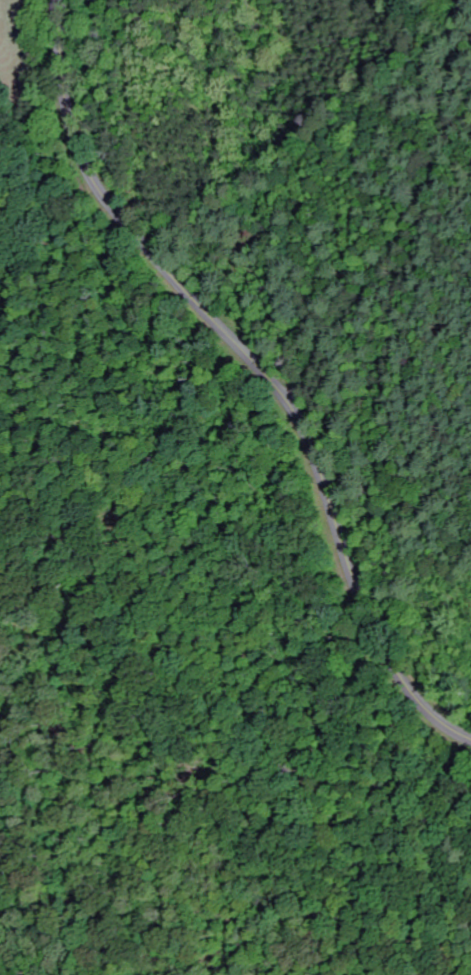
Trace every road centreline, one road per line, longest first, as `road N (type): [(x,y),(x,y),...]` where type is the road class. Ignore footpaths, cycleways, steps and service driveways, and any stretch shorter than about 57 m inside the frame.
road 1 (tertiary): [(470,738),(441,722),(397,663),(367,608),(296,420),(95,170),(71,95),(67,0)]

